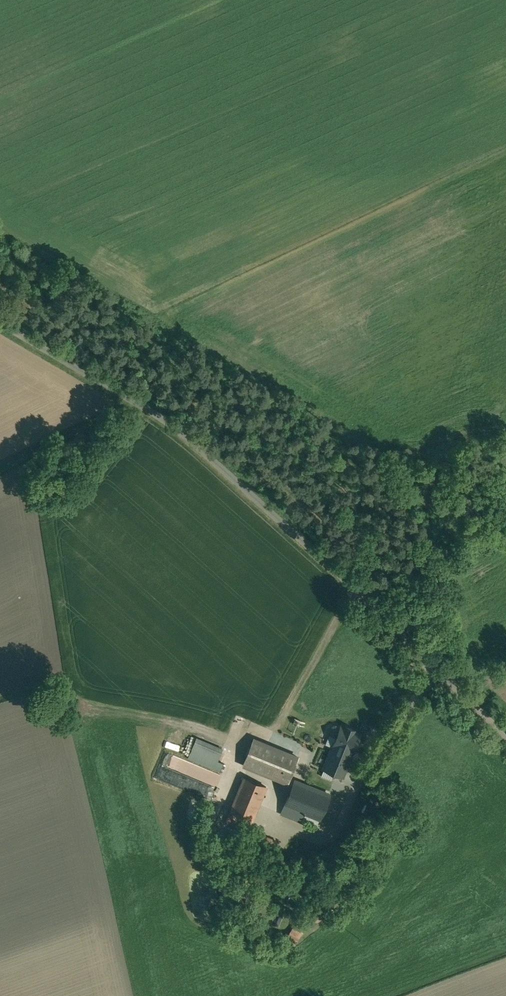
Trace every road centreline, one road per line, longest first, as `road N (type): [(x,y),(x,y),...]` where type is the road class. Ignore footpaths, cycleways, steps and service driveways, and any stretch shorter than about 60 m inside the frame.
road 1 (unclassified): [(505,736),(171,425),(0,322)]

